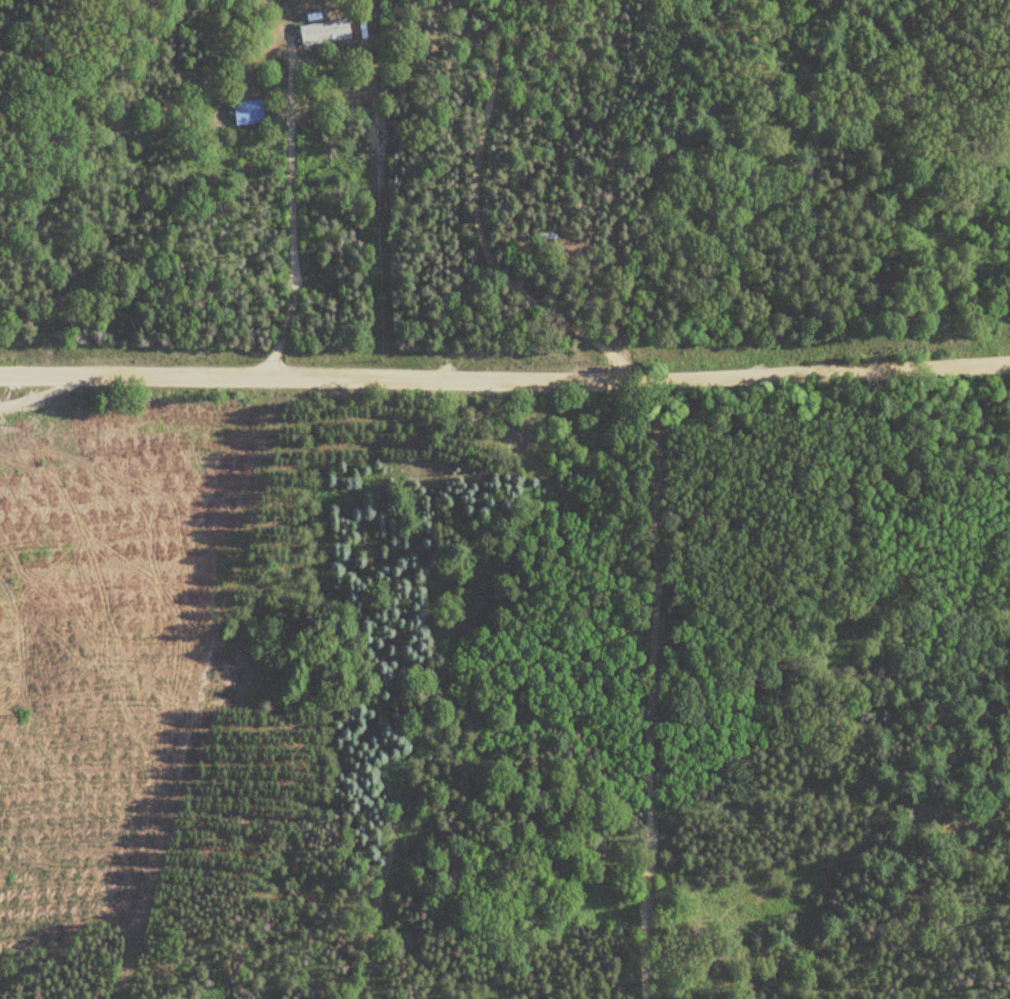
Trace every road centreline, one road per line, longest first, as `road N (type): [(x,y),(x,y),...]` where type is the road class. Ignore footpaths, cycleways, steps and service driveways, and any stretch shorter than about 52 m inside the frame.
road 1 (residential): [(0,375),(766,378),(1009,367)]

